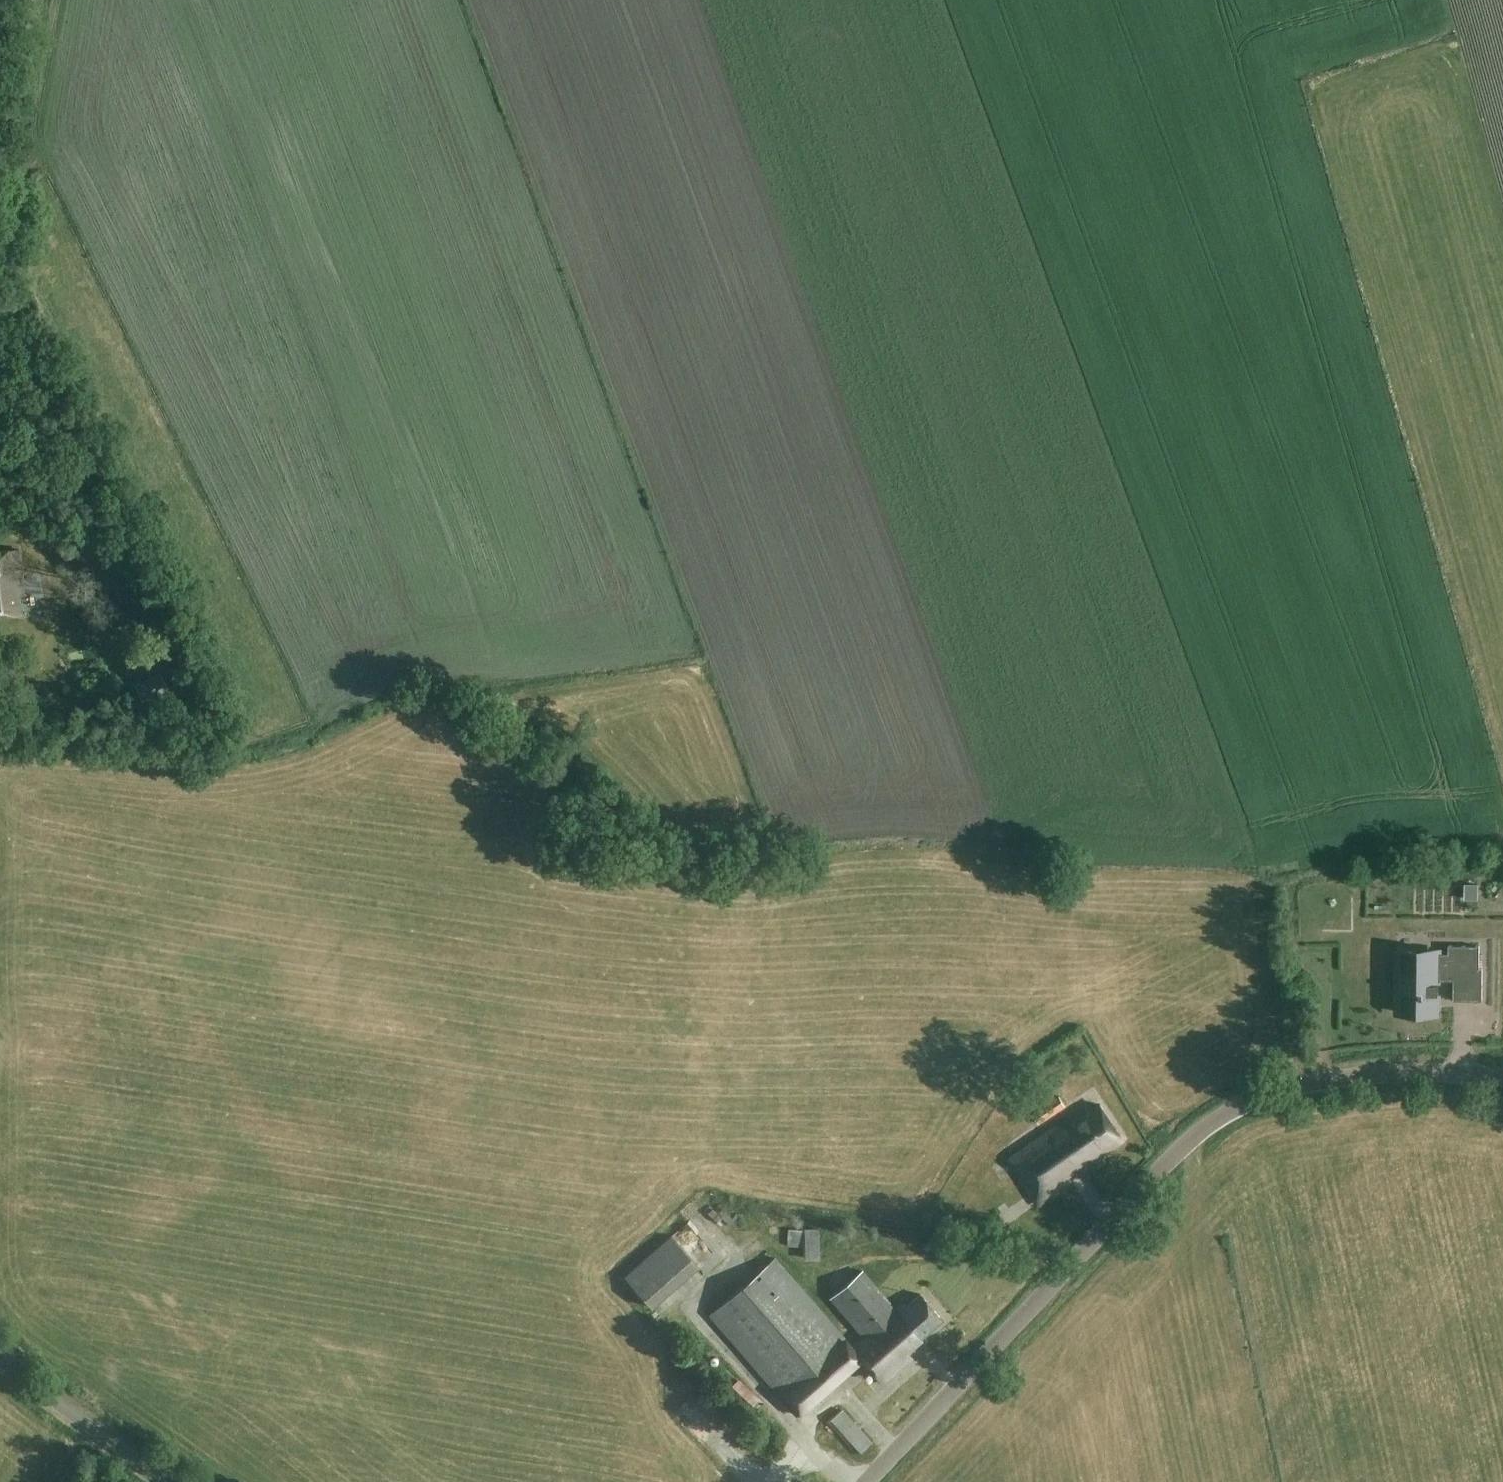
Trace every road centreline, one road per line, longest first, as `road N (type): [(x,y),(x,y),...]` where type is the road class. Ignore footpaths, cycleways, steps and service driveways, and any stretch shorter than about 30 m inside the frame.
road 1 (unclassified): [(867,1481),(1213,1123),(1262,1096),(1310,1082),(1411,1071),(1502,1076)]
road 2 (unclassified): [(174,1481),(0,1354)]
road 3 (unclassified): [(0,175),(33,0)]

